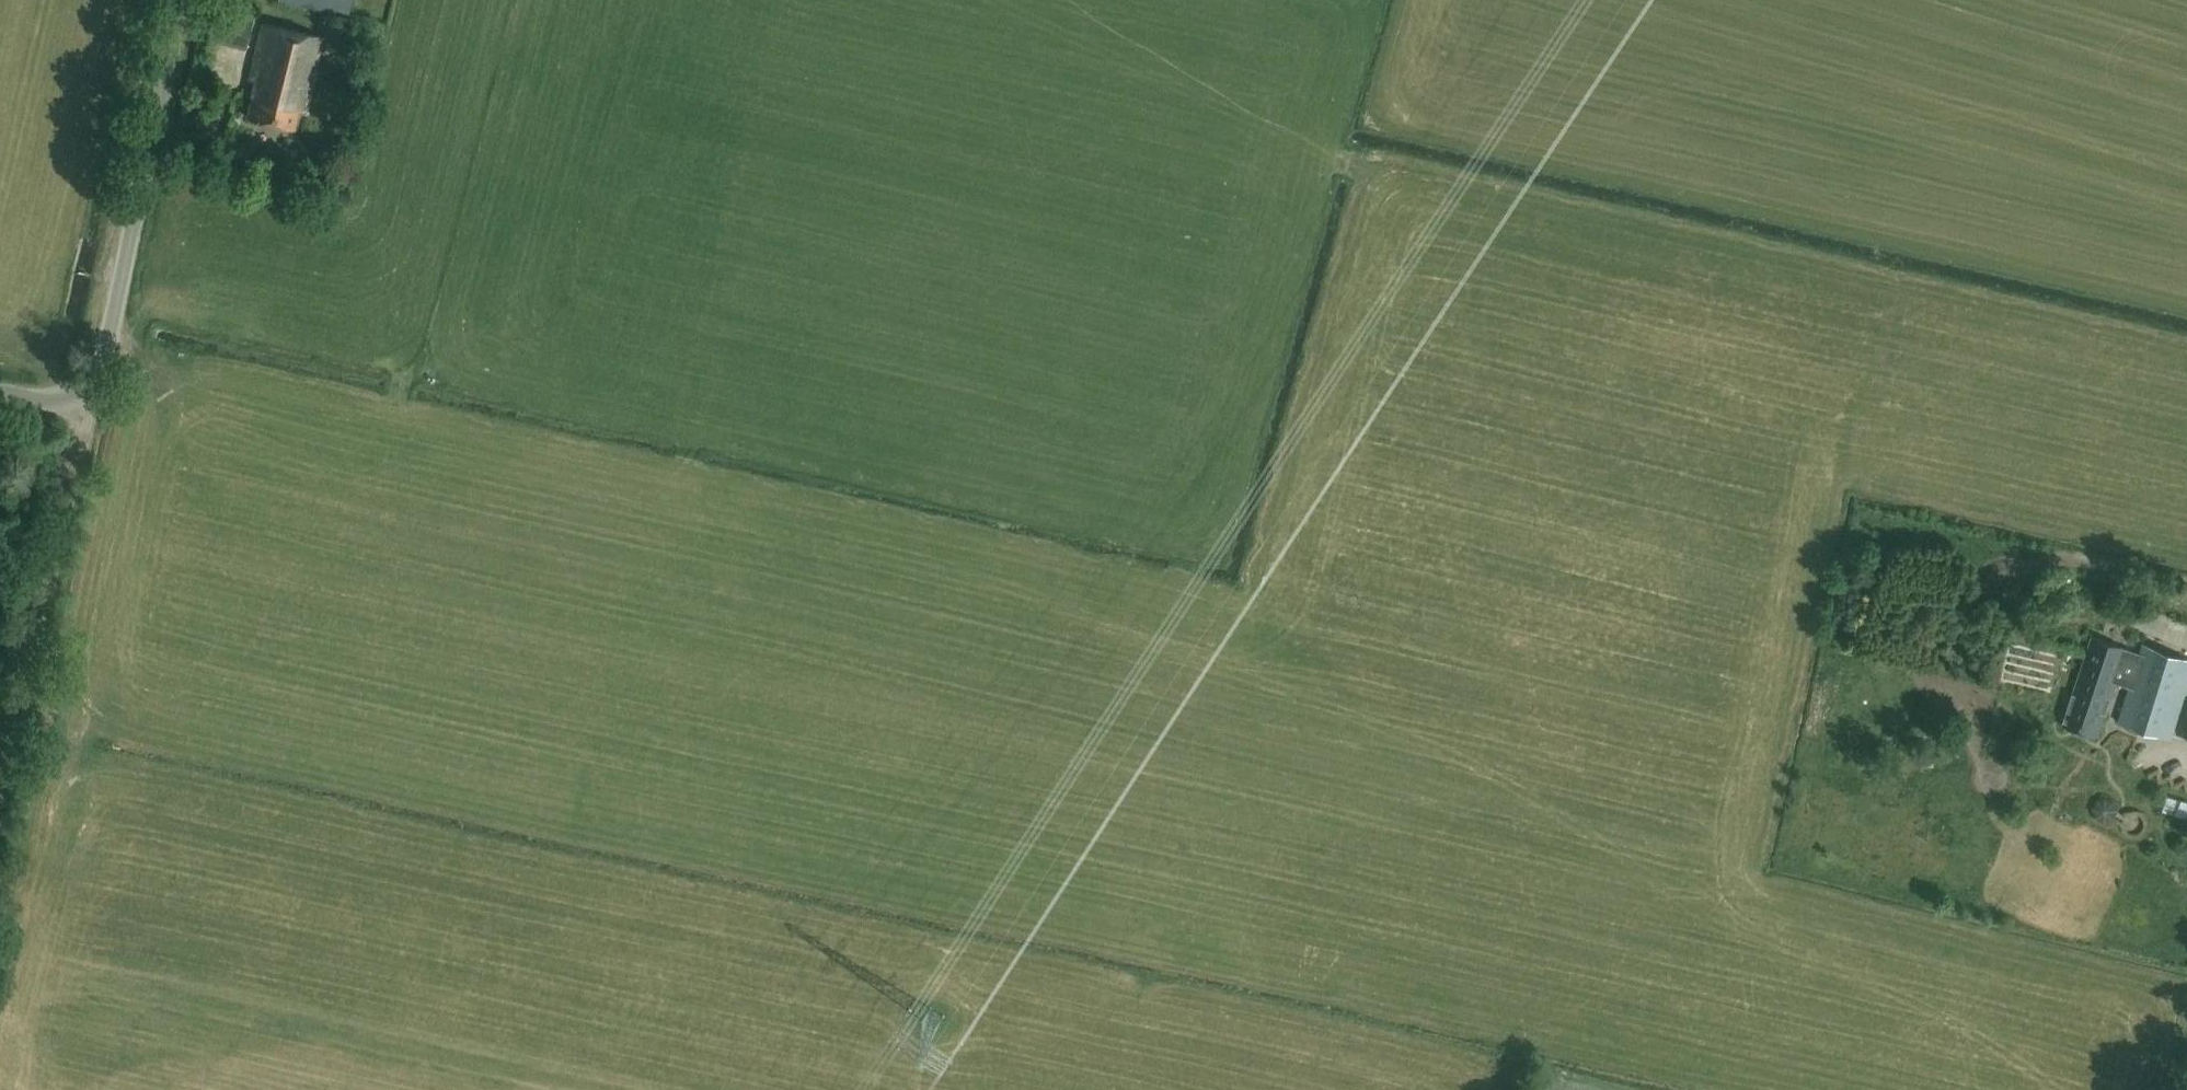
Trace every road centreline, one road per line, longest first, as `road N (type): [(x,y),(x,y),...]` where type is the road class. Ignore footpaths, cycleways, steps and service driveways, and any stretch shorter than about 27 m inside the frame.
road 1 (unclassified): [(84,402),(99,380),(181,0)]
road 2 (track): [(84,402),(0,769)]

